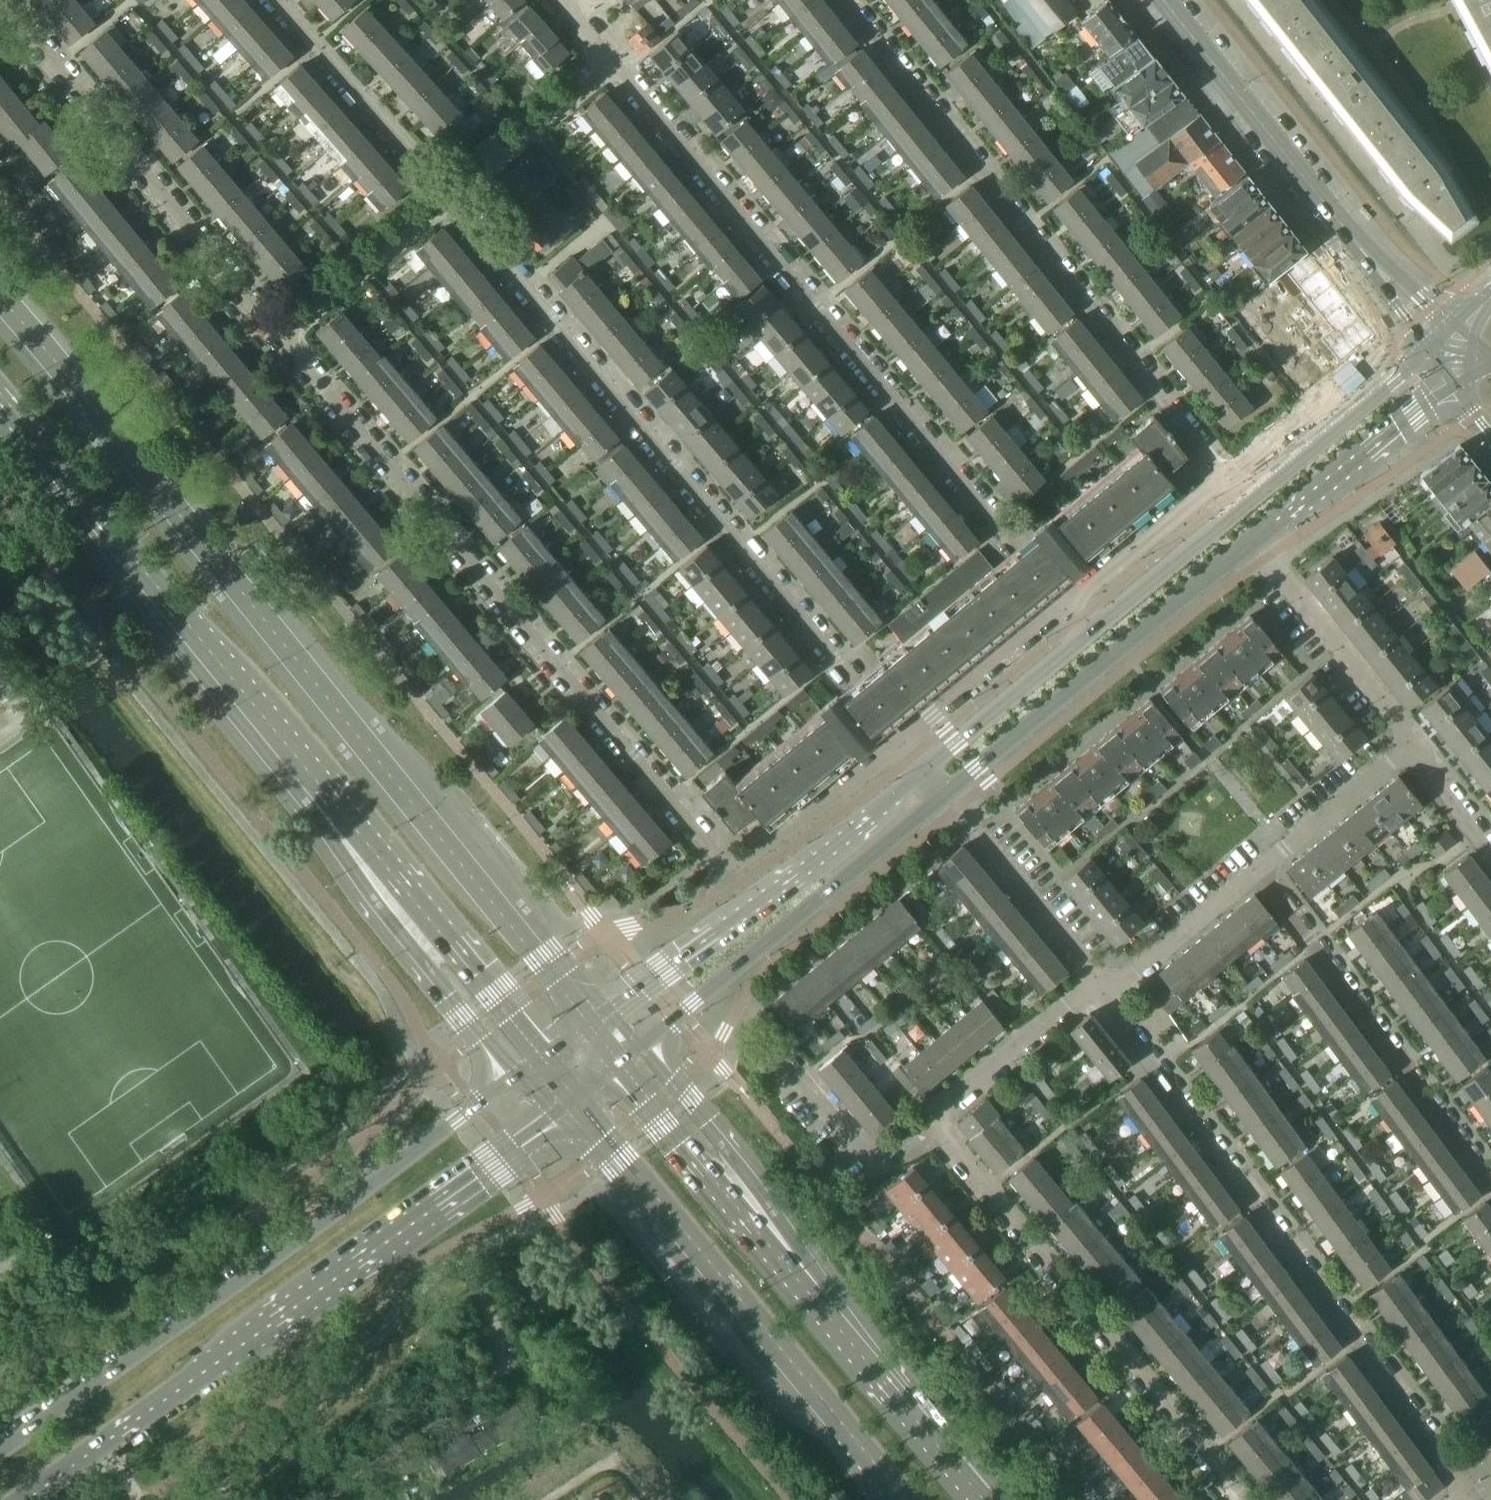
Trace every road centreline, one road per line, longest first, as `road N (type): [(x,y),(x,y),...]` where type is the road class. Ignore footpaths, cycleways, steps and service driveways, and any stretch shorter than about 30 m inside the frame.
road 1 (trunk): [(588,1028),(435,828),(0,299)]
road 2 (residential): [(903,741),(741,864),(721,860),(276,335)]
road 3 (residential): [(841,0),(1212,464),(1212,485),(1188,510),(1066,602)]
road 4 (residential): [(903,741),(449,197)]
road 5 (residential): [(1066,602),(609,61)]
road 6 (secondary): [(18,1499),(574,1108)]
road 7 (secondary): [(519,1076),(0,1450)]
road 8 (residential): [(1466,1491),(1097,984)]
road 9 (trunk): [(0,405),(139,568),(364,856)]
road 10 (trunk): [(574,1108),(903,1499)]
road 11 (residential): [(1244,1499),(927,1117)]
road 12 (tertiary): [(1430,350),(1091,631)]
road 13 (residential): [(3,0),(276,335)]
road 14 (tertiary): [(925,768),(588,1028)]
road 15 (tertiary): [(945,794),(1255,543)]
road 16 (tertiary): [(643,1051),(945,794)]
road 17 (residential): [(1258,870),(1490,1186)]
road 18 (residential): [(1365,254),(1166,0)]
road 19 (trunk): [(988,1499),(799,1269)]
road 20 (trunk): [(364,856),(541,1060)]
road 21 (trunk): [(364,856),(434,971),(519,1076)]
road 22 (trunk): [(799,1269),(721,1146),(643,1051)]
road 23 (trunk): [(799,1269),(679,1145),(620,1070)]
road 24 (residential): [(449,197),(277,0)]
road 25 (residential): [(1411,744),(1255,543)]
road 26 (tertiary): [(1255,543),(1455,389)]
road 27 (residential): [(1097,984),(945,794)]
road 28 (residential): [(276,335),(449,197)]
road 29 (residential): [(927,1117),(1097,984)]
road 30 (tertiary): [(1091,631),(925,768)]
road 31 (residential): [(1066,602),(903,741)]
road 32 (residential): [(927,1117),(879,1154),(855,1147),(775,1048)]
road 33 (residential): [(609,61),(449,197)]
road 34 (residential): [(1097,984),(1138,968),(1258,870)]
road 35 (residential): [(1258,870),(1411,744)]
road 36 (residential): [(1490,858),(1411,744)]

